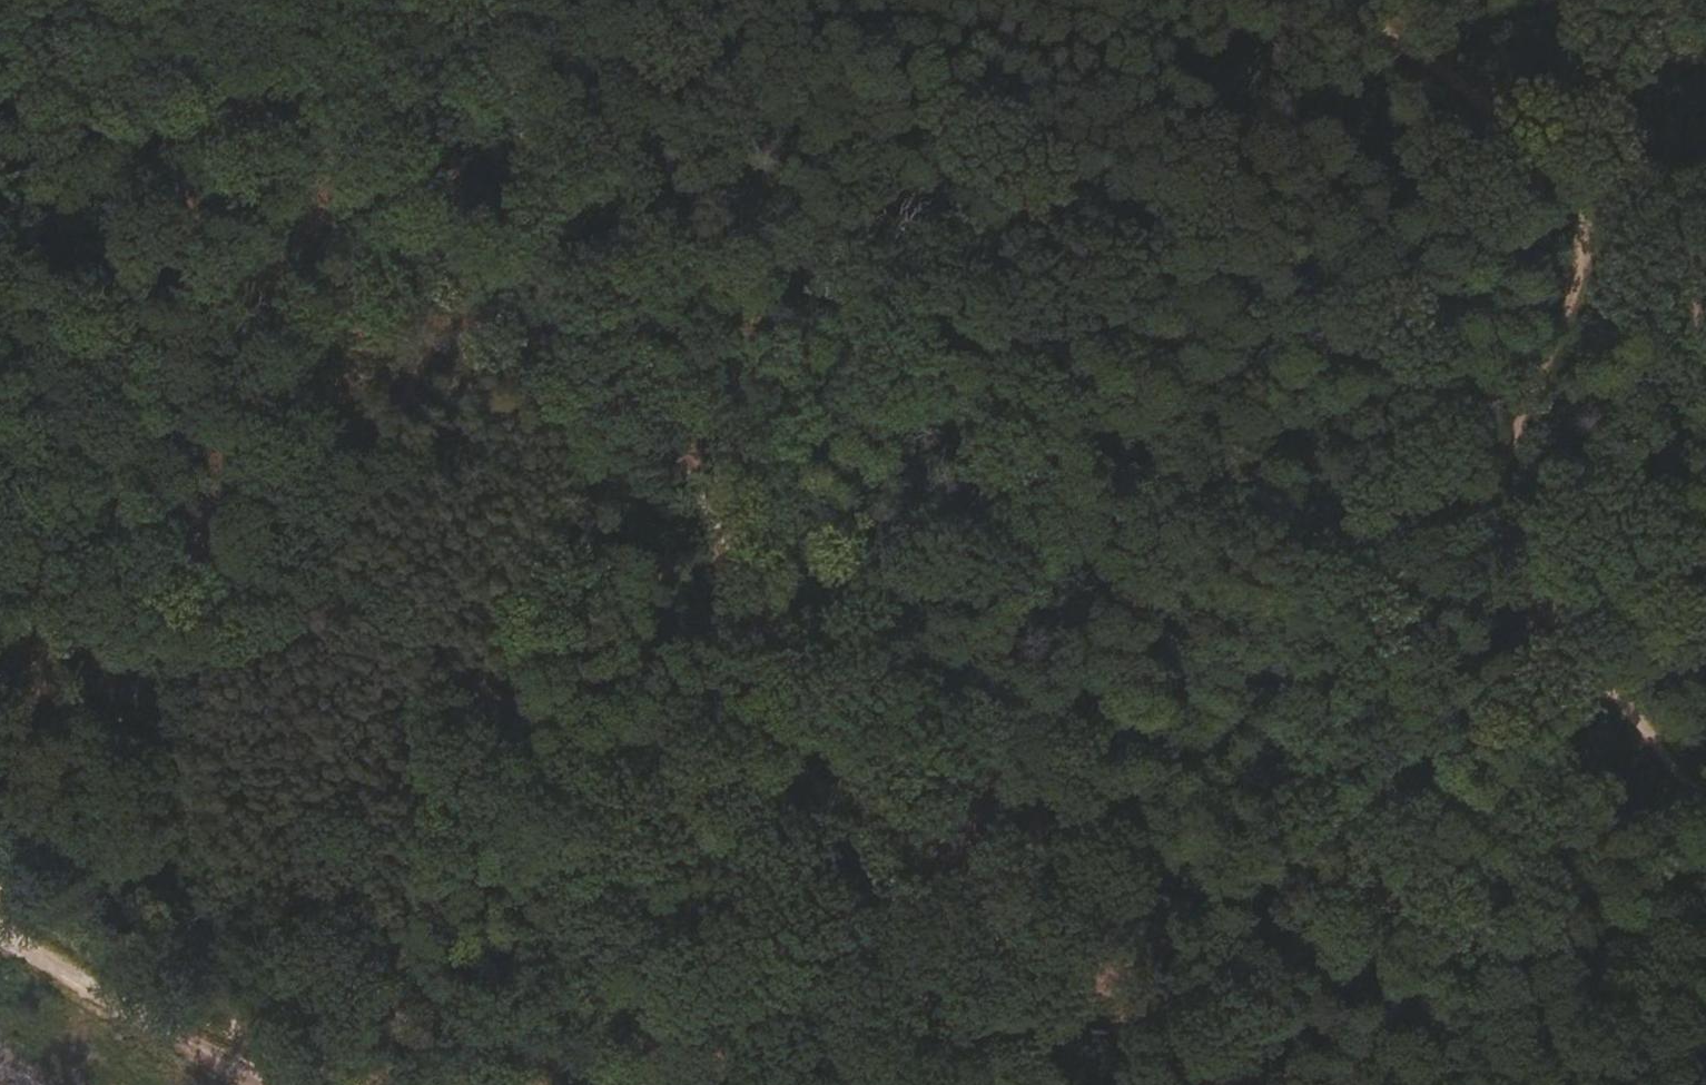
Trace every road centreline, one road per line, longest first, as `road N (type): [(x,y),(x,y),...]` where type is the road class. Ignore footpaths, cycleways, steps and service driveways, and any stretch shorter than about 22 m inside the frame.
road 1 (track): [(1549,168),(1577,213),(1578,312),(1508,436),(1487,496),(1487,532),(1505,564),(1705,802)]
road 2 (track): [(1304,0),(1463,100),(1549,168)]

